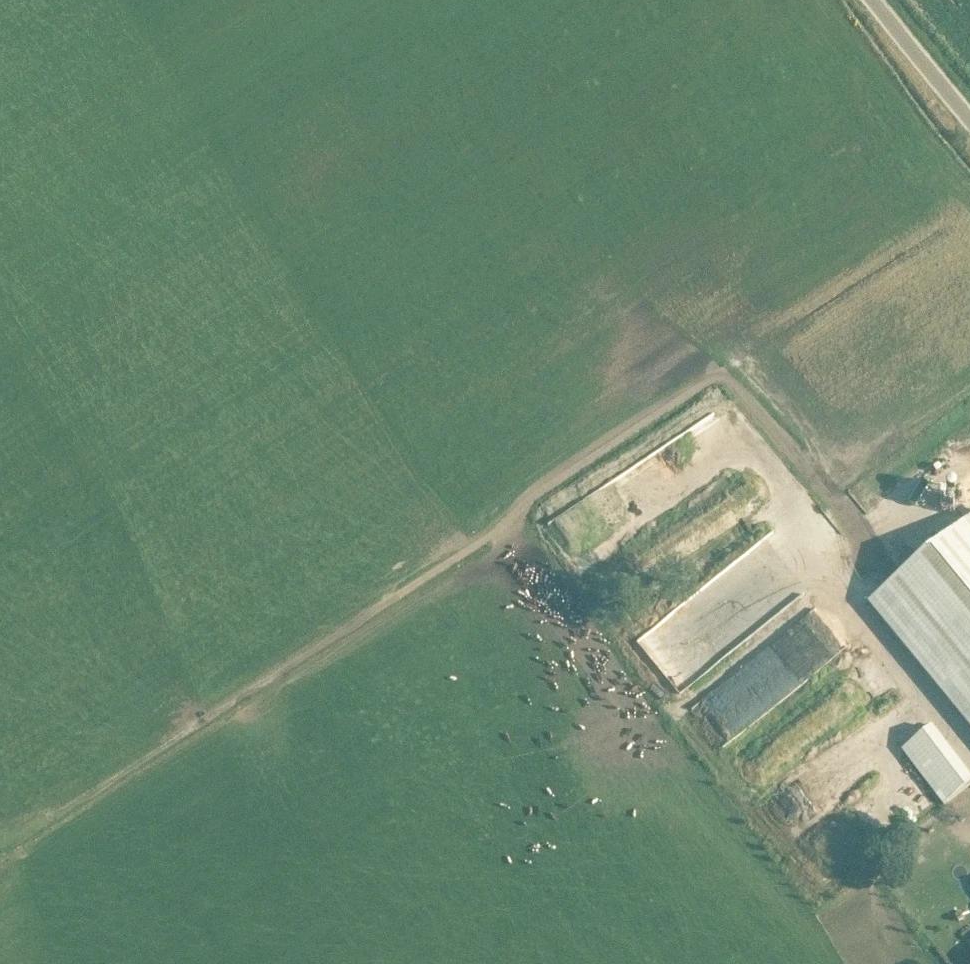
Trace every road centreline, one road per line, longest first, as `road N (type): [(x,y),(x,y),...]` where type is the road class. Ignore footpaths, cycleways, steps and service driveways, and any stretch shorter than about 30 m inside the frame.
road 1 (unclassified): [(969,117),(875,0)]

